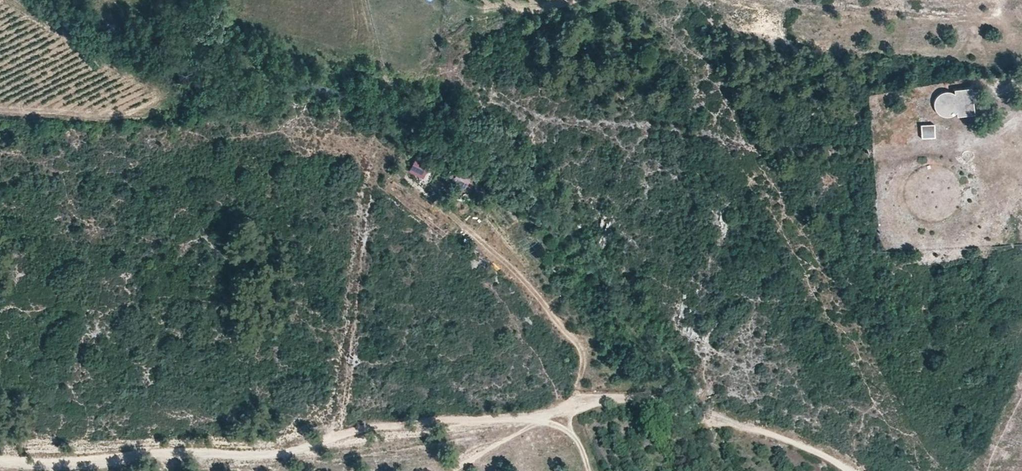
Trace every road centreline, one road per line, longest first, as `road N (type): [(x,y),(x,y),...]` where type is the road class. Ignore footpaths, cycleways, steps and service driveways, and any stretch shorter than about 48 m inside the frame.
road 1 (track): [(0,464),(270,455),(359,432),(557,416)]
road 2 (track): [(557,416),(641,402),(663,407),(687,430),(724,420),(845,470)]

